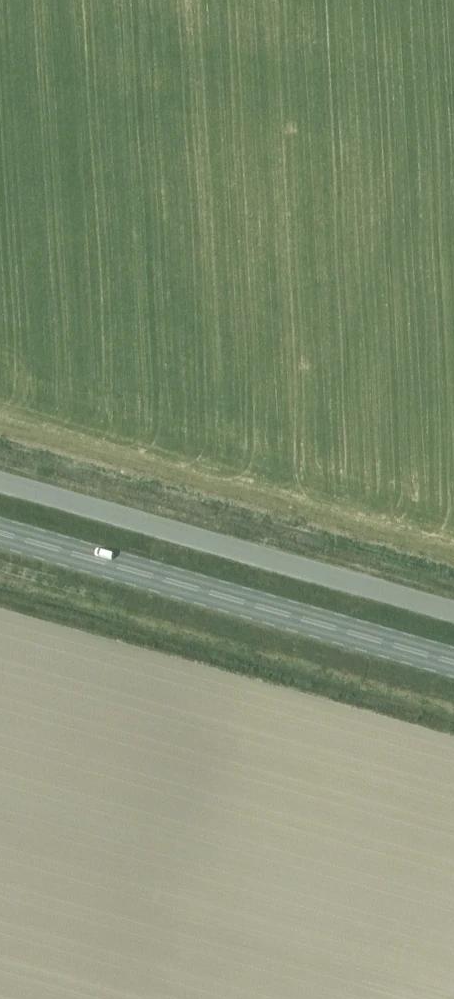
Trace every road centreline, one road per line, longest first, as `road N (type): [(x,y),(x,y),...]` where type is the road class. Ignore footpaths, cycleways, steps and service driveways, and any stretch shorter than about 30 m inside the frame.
road 1 (unclassified): [(0,481),(453,612)]
road 2 (primary): [(453,661),(0,533)]

